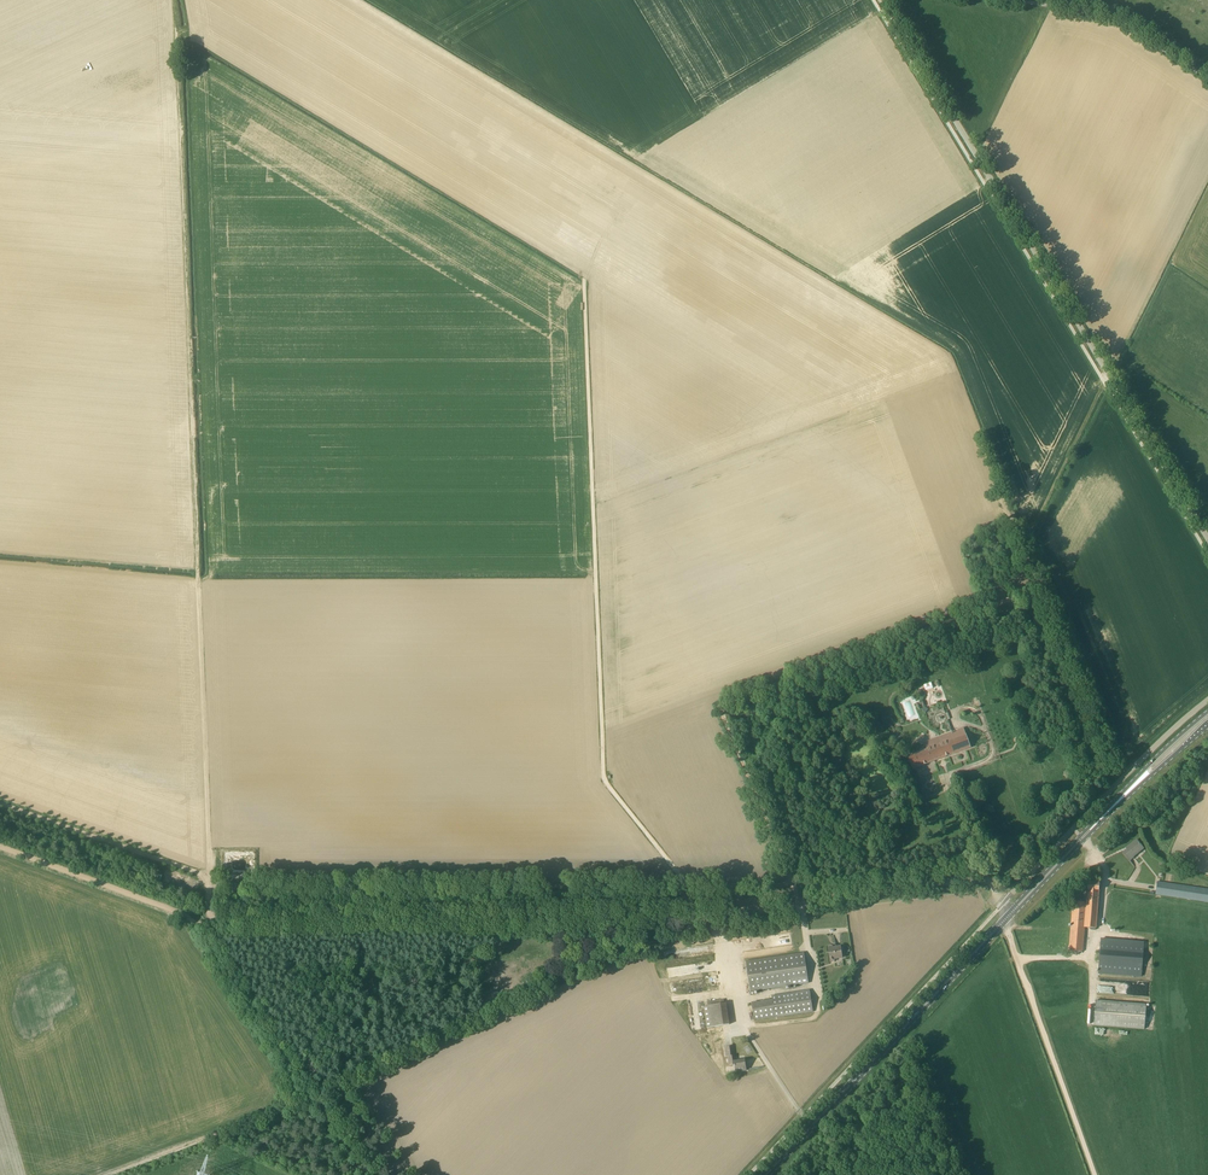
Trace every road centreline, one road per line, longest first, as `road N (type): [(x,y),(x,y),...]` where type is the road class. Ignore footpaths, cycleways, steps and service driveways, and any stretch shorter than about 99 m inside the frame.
road 1 (track): [(186,31),(177,40),(210,876)]
road 2 (track): [(197,923),(710,915),(986,875),(1003,904)]
road 3 (track): [(584,279),(604,777),(710,915)]
road 4 (unclassified): [(883,0),(1207,538)]
road 5 (primary): [(766,1174),(1005,919)]
road 6 (unclassified): [(1005,919),(1003,904),(1064,838),(1207,700)]
road 7 (track): [(197,923),(363,1174)]
road 8 (track): [(1005,919),(1094,1174)]
road 9 (track): [(210,876),(0,803)]
road 10 (unclassified): [(1207,80),(1110,21),(1012,0)]
road 11 (track): [(0,847),(197,923)]
road 12 (primary): [(1005,919),(1133,787)]

